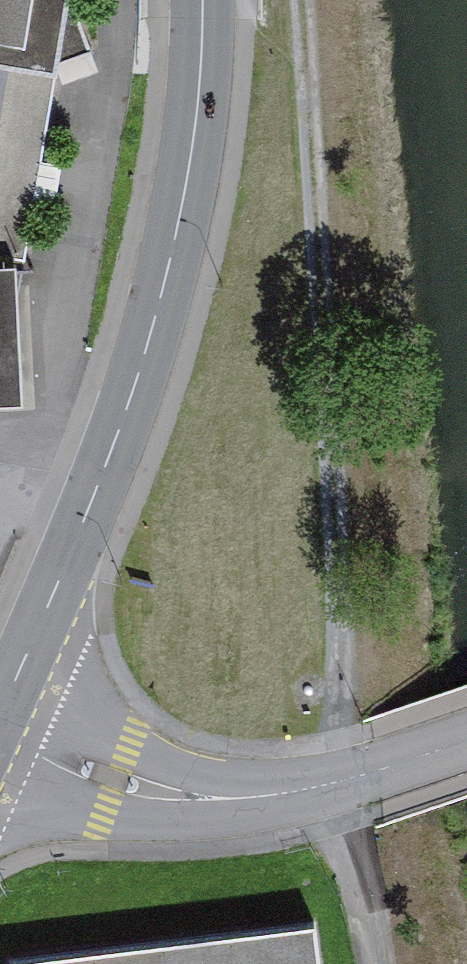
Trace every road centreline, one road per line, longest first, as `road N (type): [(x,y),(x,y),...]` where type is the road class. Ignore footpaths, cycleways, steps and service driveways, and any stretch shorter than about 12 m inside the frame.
road 1 (track): [(385,963),(335,790),(347,663),(304,0)]
road 2 (tertiary): [(204,0),(202,93),(179,229),(139,380),(0,720)]
road 3 (unclassified): [(0,728),(116,780),(239,801),(335,790),(466,750)]

